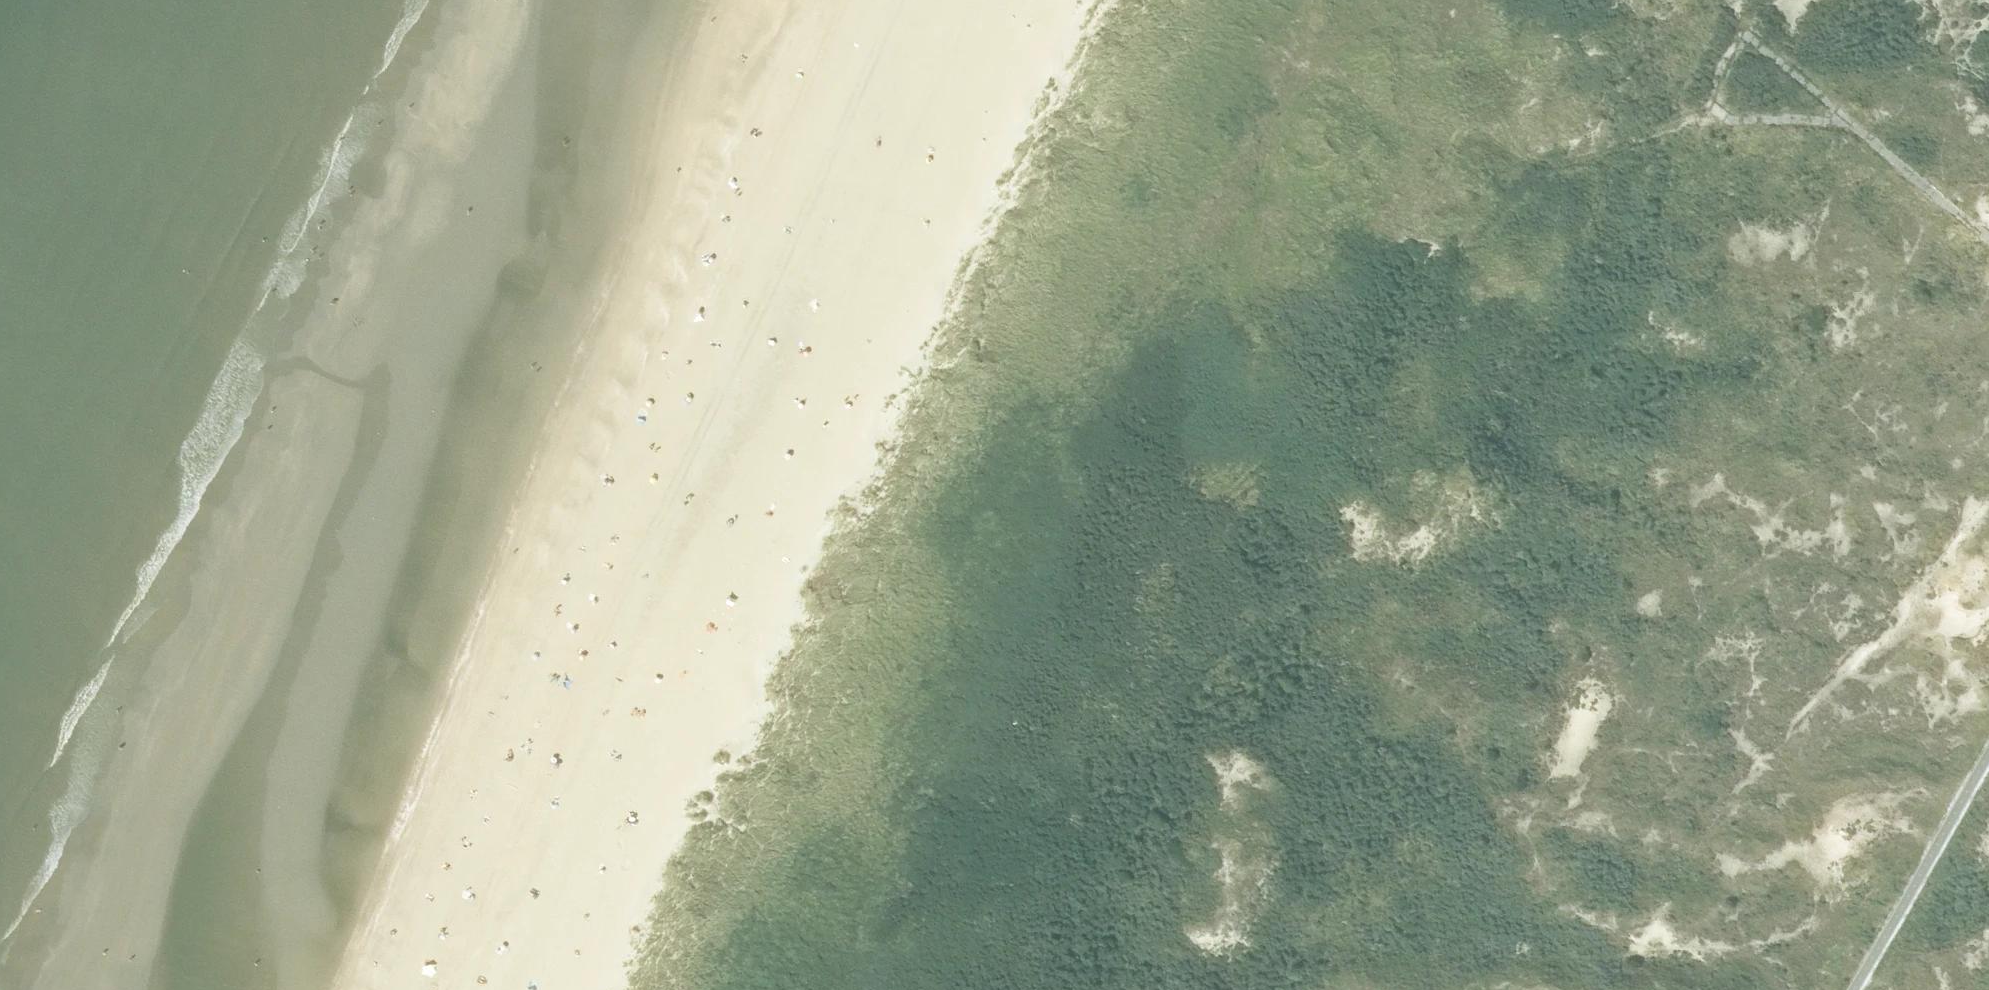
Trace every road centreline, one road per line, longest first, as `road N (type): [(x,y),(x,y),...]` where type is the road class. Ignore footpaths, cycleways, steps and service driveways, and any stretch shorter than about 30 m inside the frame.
road 1 (track): [(1988,236),(1748,37)]
road 2 (track): [(1852,124),(1729,119),(1714,88),(1748,37)]

